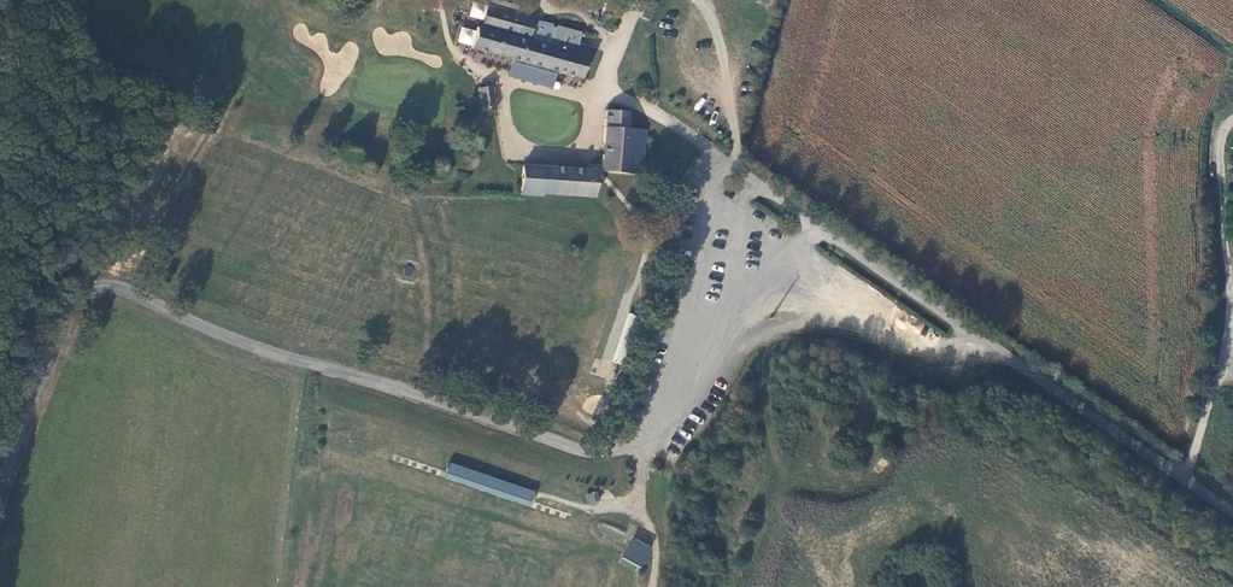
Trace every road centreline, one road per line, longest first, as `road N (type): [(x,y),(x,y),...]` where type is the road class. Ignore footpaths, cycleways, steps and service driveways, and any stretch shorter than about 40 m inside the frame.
road 1 (unclassified): [(0,484),(79,295),(118,286),(253,345),(612,455),(647,442),(716,159),(1183,483)]
road 2 (unclassified): [(1183,483),(1203,435),(1232,311)]

